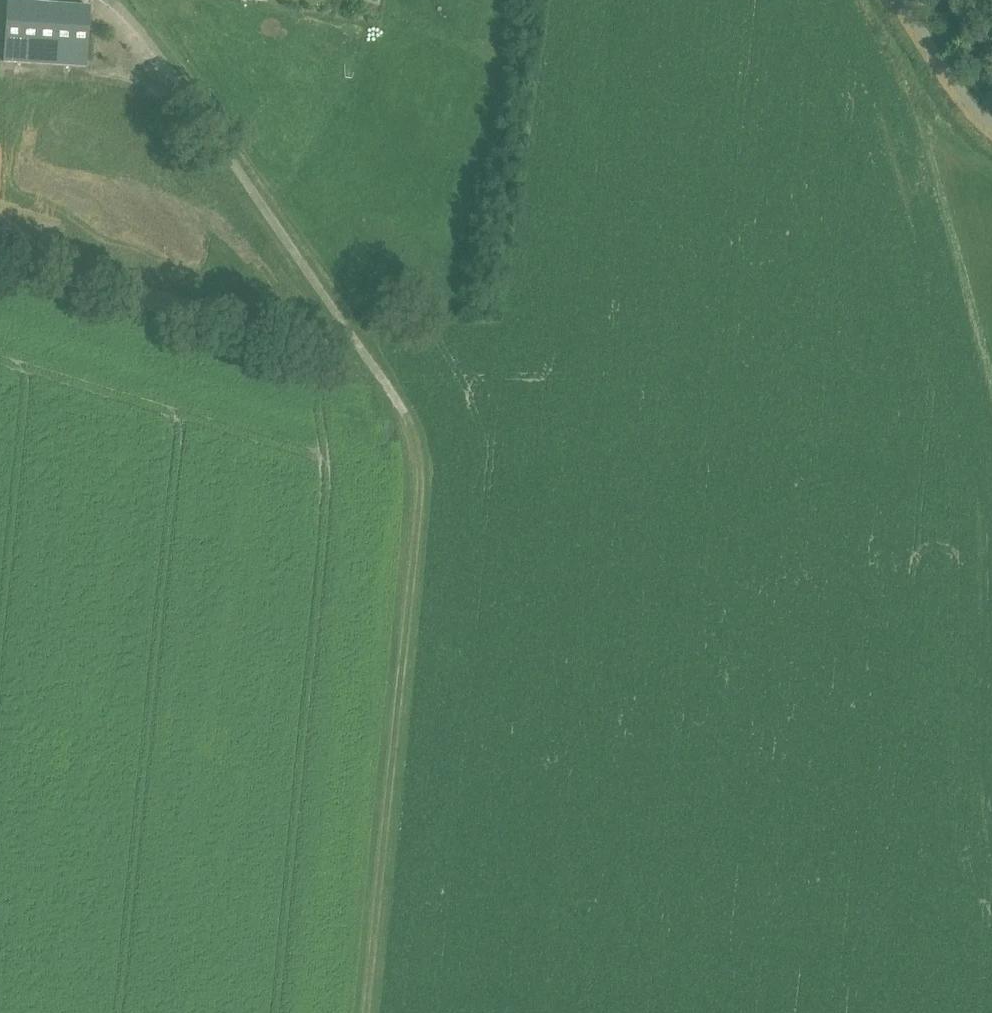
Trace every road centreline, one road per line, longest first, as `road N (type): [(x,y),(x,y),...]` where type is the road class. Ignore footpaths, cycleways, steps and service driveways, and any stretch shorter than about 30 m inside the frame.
road 1 (track): [(110,0),(168,69),(394,392),(416,440),(421,483),(367,1012)]
road 2 (unclassified): [(991,124),(904,0)]

